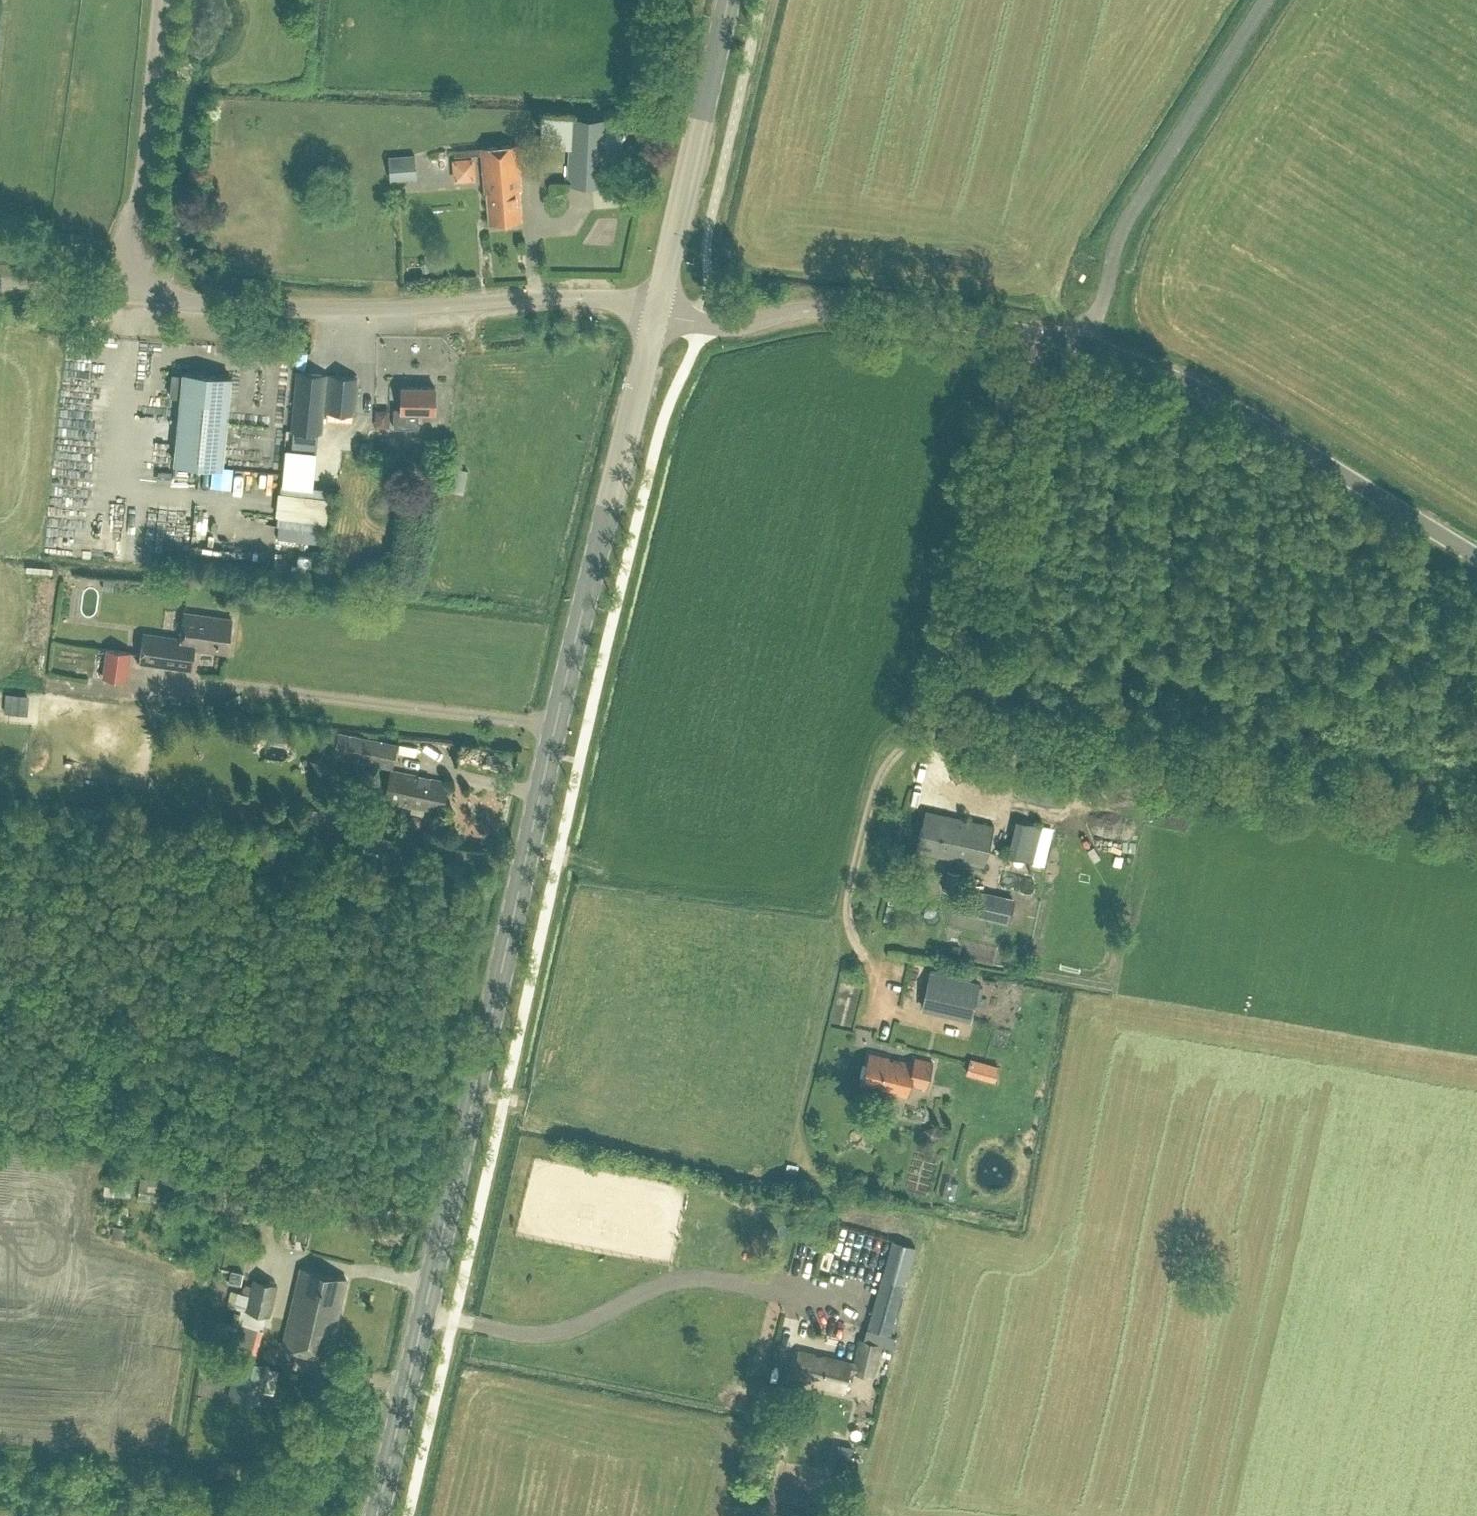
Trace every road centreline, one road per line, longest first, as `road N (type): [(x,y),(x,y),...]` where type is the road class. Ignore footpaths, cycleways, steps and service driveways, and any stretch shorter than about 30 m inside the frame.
road 1 (primary): [(379,1515),(657,309)]
road 2 (unclassified): [(1476,557),(1237,410),(1109,351),(1032,332),(814,307),(731,326),(657,309)]
road 3 (unclassified): [(657,309),(571,298),(212,306),(0,286)]
road 4 (track): [(1032,332),(921,784),(935,797),(995,812)]
road 5 (track): [(935,729),(893,754),(878,776),(849,895),(849,924),(898,1010)]
road 6 (primary): [(657,309),(730,0)]

